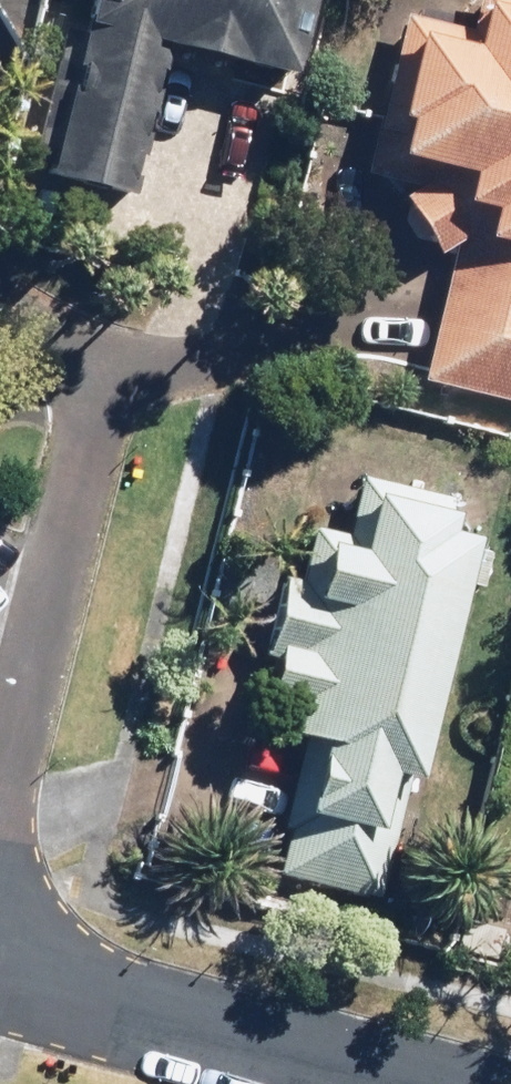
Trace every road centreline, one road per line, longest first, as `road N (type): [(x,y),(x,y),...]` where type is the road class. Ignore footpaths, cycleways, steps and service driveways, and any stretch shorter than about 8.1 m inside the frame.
road 1 (residential): [(0,822),(101,377)]
road 2 (residential): [(339,1083),(0,998)]
road 3 (residential): [(0,297),(101,377)]
road 4 (residential): [(101,377),(225,366)]

